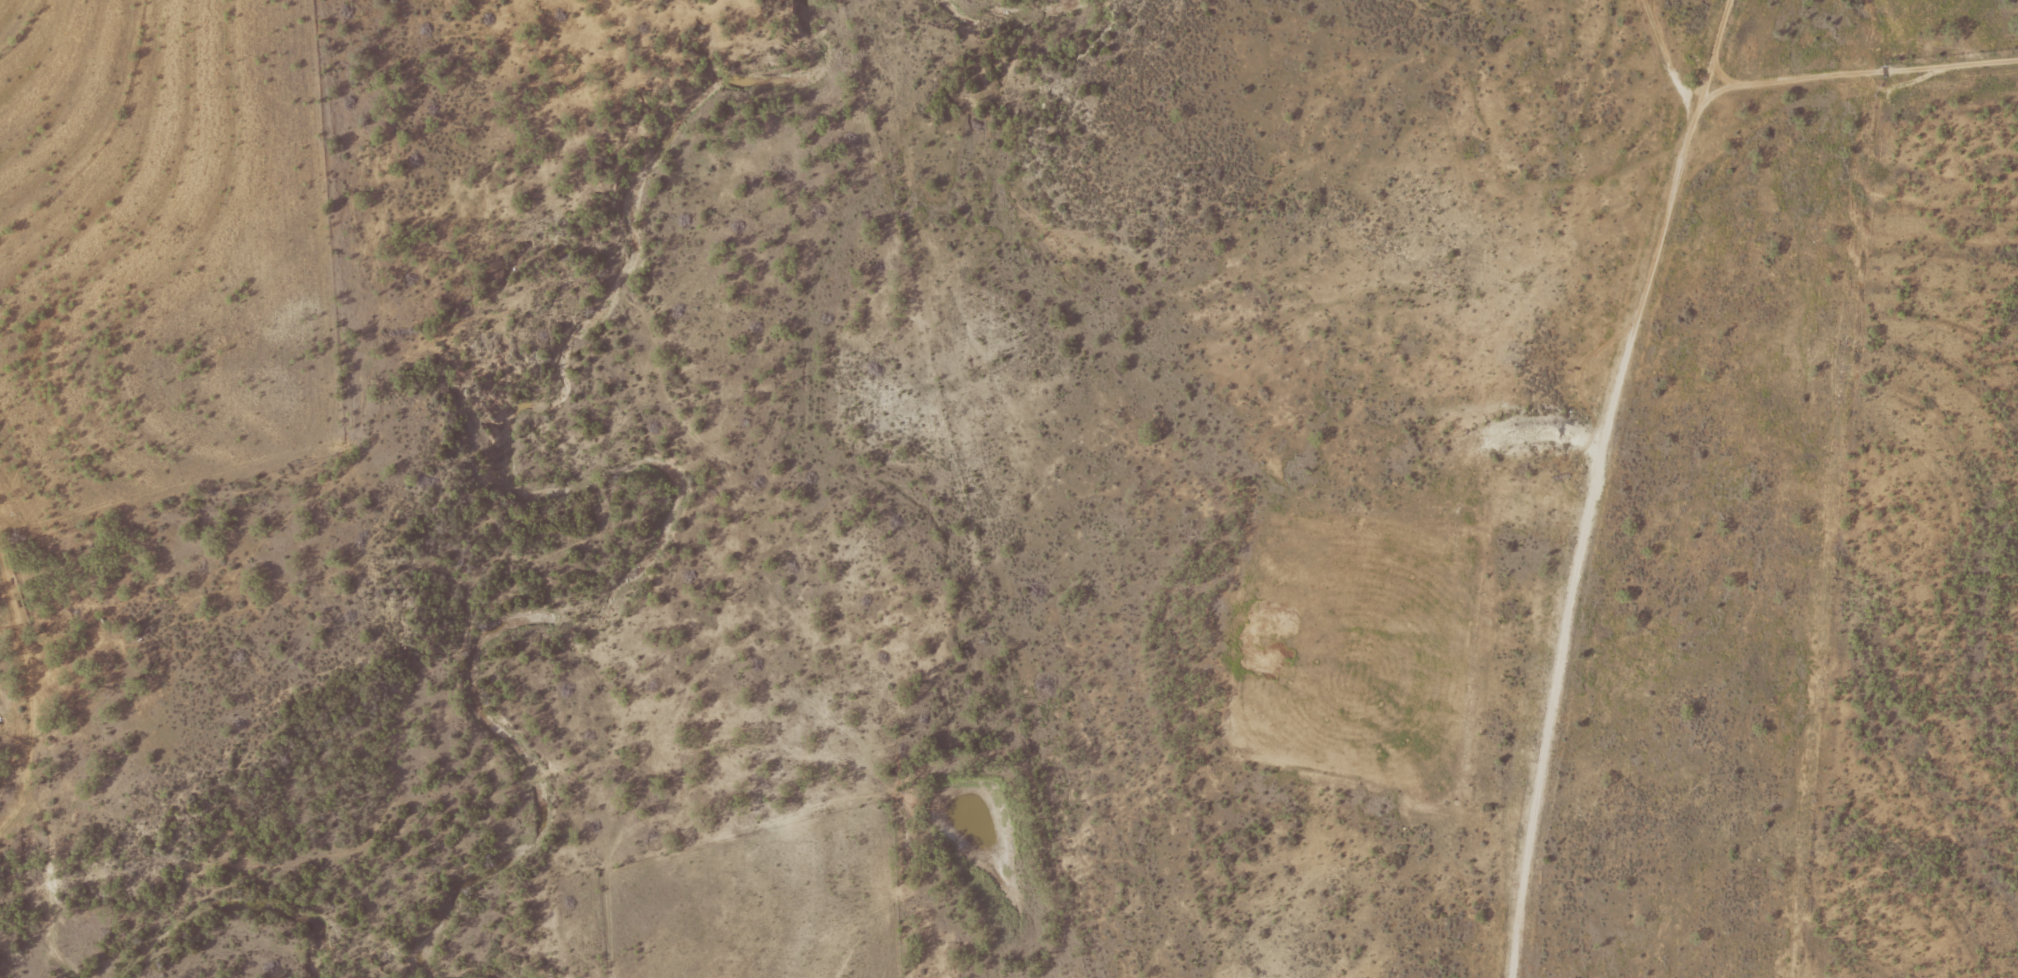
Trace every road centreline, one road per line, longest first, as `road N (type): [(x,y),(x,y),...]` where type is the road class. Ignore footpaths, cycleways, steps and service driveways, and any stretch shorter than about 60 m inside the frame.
road 1 (residential): [(1506,977),(1526,770),(1577,466),(1723,0)]

